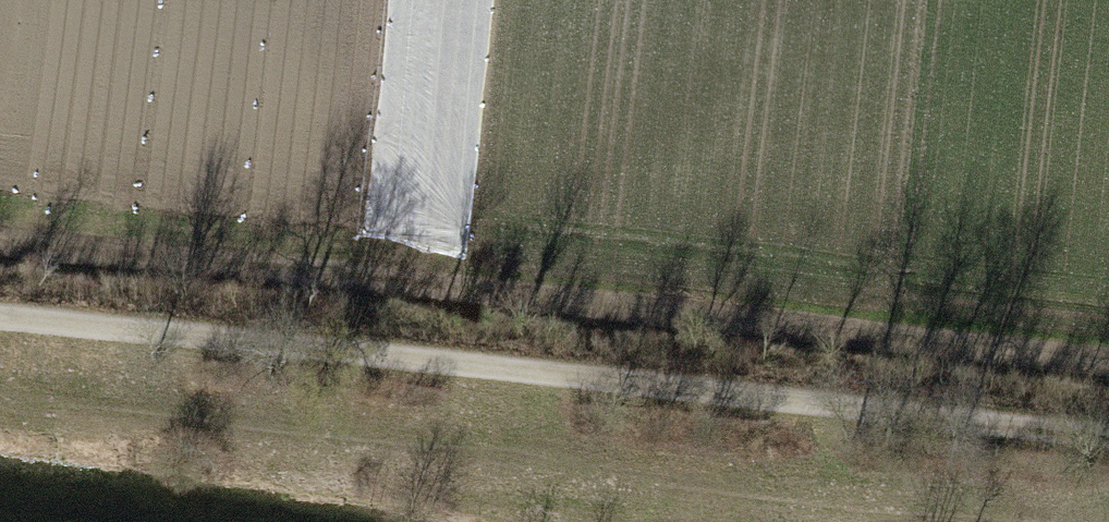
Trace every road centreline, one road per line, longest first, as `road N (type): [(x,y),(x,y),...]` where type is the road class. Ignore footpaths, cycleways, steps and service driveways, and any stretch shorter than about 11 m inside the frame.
road 1 (track): [(1108,434),(0,312)]
road 2 (track): [(1108,361),(0,240)]

